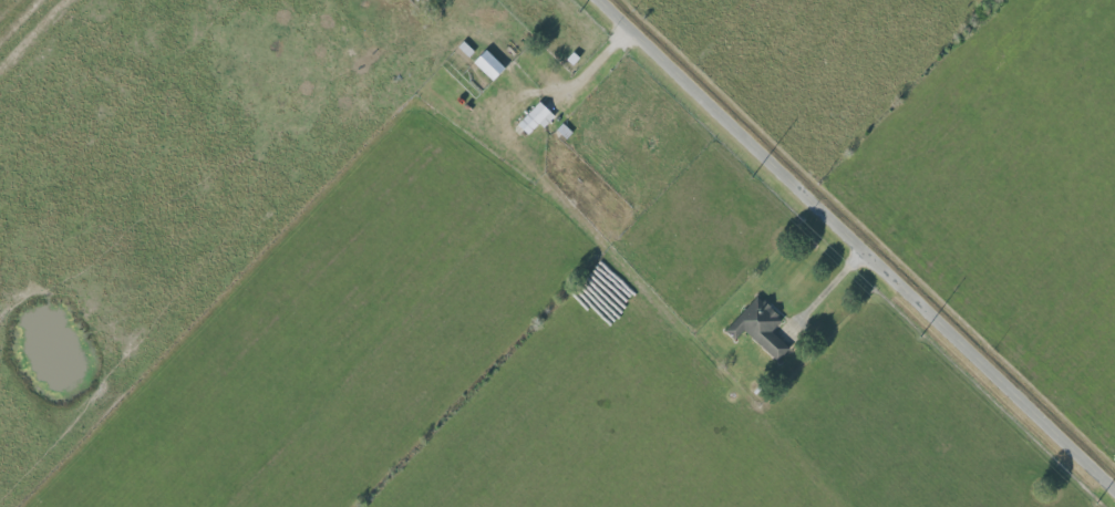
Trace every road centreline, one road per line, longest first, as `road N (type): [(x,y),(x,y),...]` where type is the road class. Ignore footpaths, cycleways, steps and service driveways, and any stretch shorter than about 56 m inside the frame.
road 1 (residential): [(1114,480),(609,0)]

